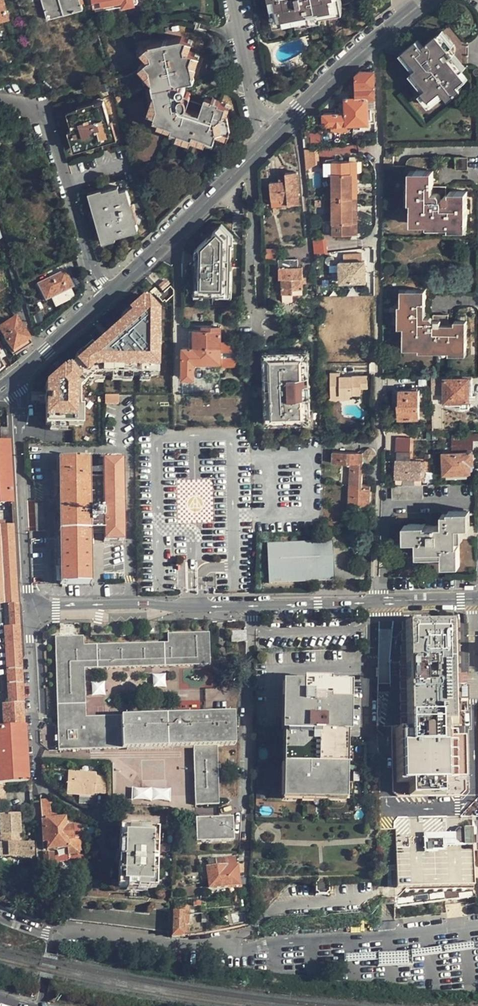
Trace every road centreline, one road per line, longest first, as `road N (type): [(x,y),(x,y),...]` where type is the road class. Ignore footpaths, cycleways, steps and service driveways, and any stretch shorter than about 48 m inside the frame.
road 1 (residential): [(477,601),(28,606)]
road 2 (residential): [(51,932),(191,949),(347,944),(477,924)]
road 3 (residential): [(107,824),(37,783),(28,606)]
road 4 (residential): [(0,101),(31,108),(49,128),(91,269),(108,296)]
road 5 (secondary): [(108,296),(268,141)]
road 6 (residential): [(28,606),(7,385)]
road 7 (secondary): [(268,141),(425,0)]
road 8 (residential): [(232,0),(268,141)]
road 9 (secondary): [(7,385),(108,296)]

